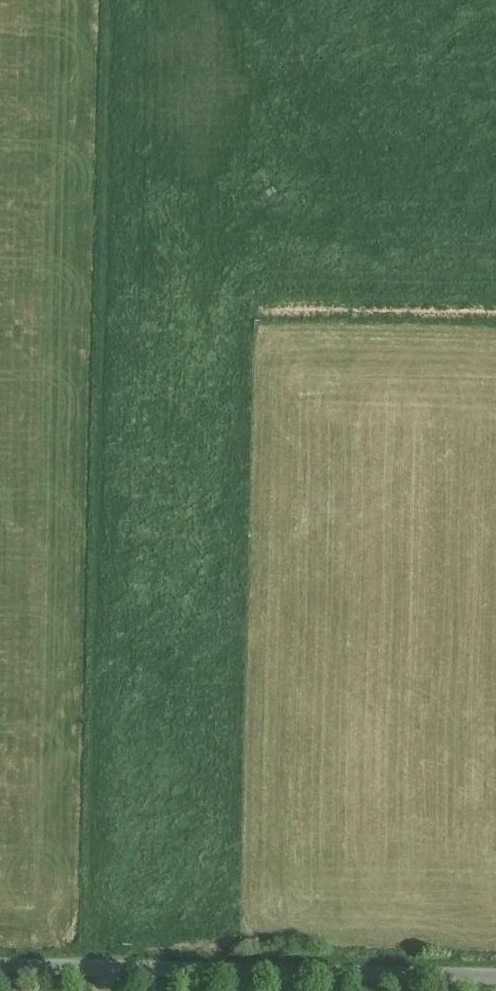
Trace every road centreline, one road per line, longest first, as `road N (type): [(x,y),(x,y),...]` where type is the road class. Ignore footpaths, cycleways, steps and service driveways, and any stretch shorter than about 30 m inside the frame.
road 1 (unclassified): [(0,961),(495,971)]

